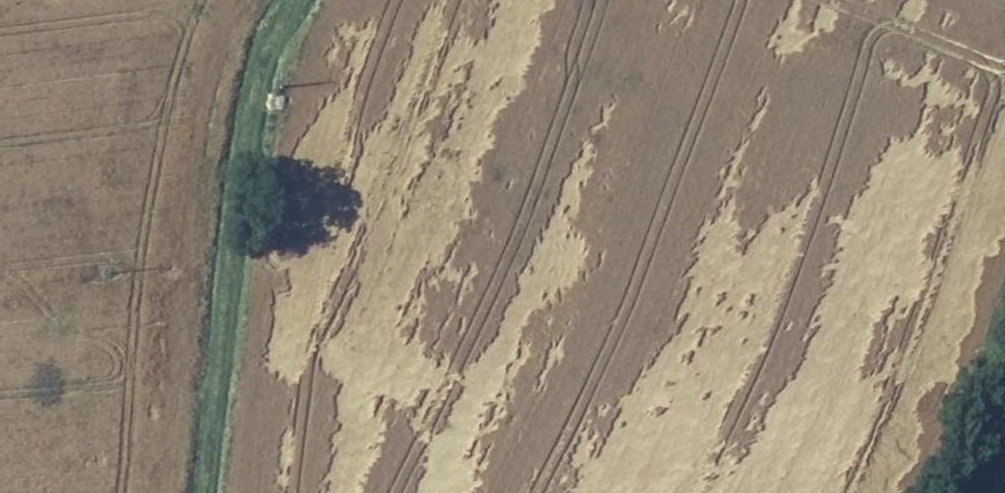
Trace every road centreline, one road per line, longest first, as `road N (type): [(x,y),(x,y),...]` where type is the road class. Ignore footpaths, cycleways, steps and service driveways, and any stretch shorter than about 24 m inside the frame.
road 1 (track): [(290,0),(250,104),(204,492)]

